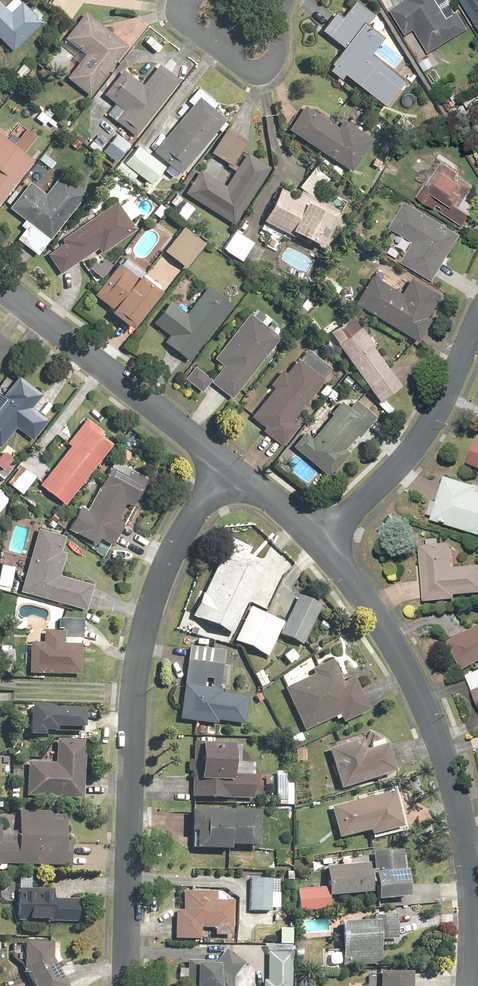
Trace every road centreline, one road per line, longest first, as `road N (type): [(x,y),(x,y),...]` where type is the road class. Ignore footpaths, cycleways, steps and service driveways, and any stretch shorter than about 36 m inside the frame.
road 1 (residential): [(127,985),(144,633),(175,544),(228,464)]
road 2 (residential): [(469,985),(473,925),(448,772),(417,689),(318,545)]
road 3 (residential): [(228,464),(0,285)]
road 4 (residential): [(477,317),(414,450),(318,545)]
road 5 (residential): [(286,0),(275,59),(258,70),(188,24),(182,0)]
road 6 (residential): [(318,545),(228,464)]

